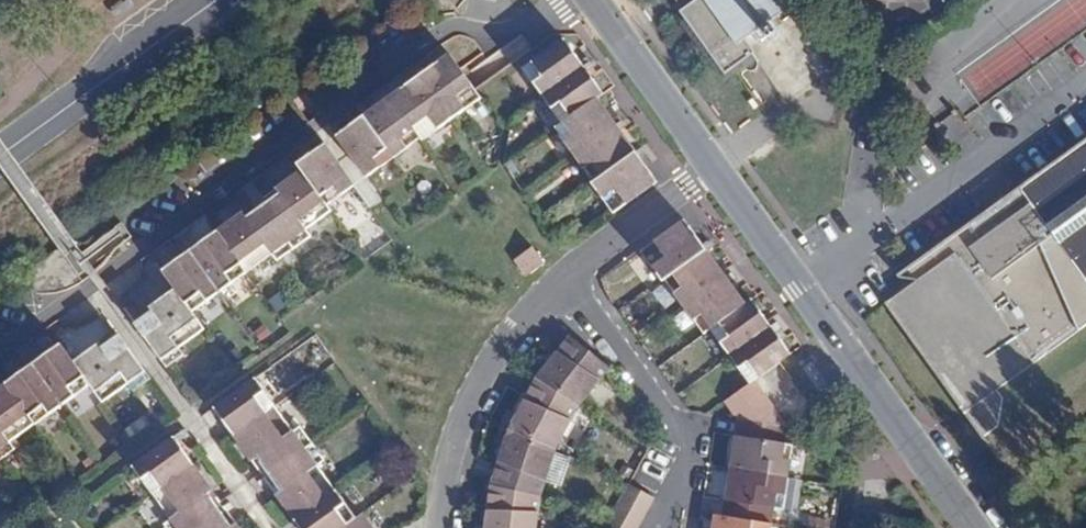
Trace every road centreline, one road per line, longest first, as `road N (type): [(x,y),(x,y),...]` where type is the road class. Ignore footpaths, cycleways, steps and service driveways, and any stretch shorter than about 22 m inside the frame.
road 1 (residential): [(596,0),(974,527)]
road 2 (secondary): [(219,0),(0,157)]

